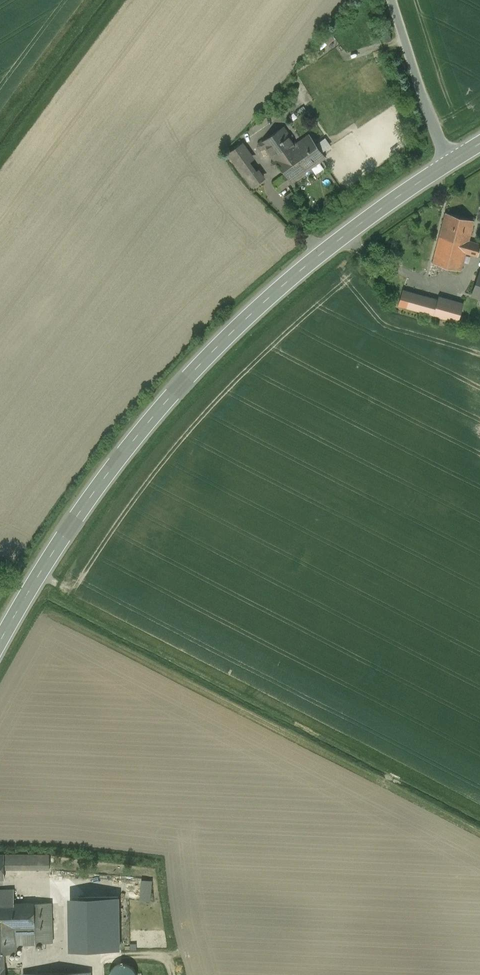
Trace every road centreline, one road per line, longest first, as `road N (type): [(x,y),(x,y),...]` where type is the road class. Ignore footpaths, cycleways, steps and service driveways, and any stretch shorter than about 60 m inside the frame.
road 1 (secondary): [(0,641),(91,495),(164,404),(246,317),(447,163)]
road 2 (unclassified): [(391,0),(447,163)]

